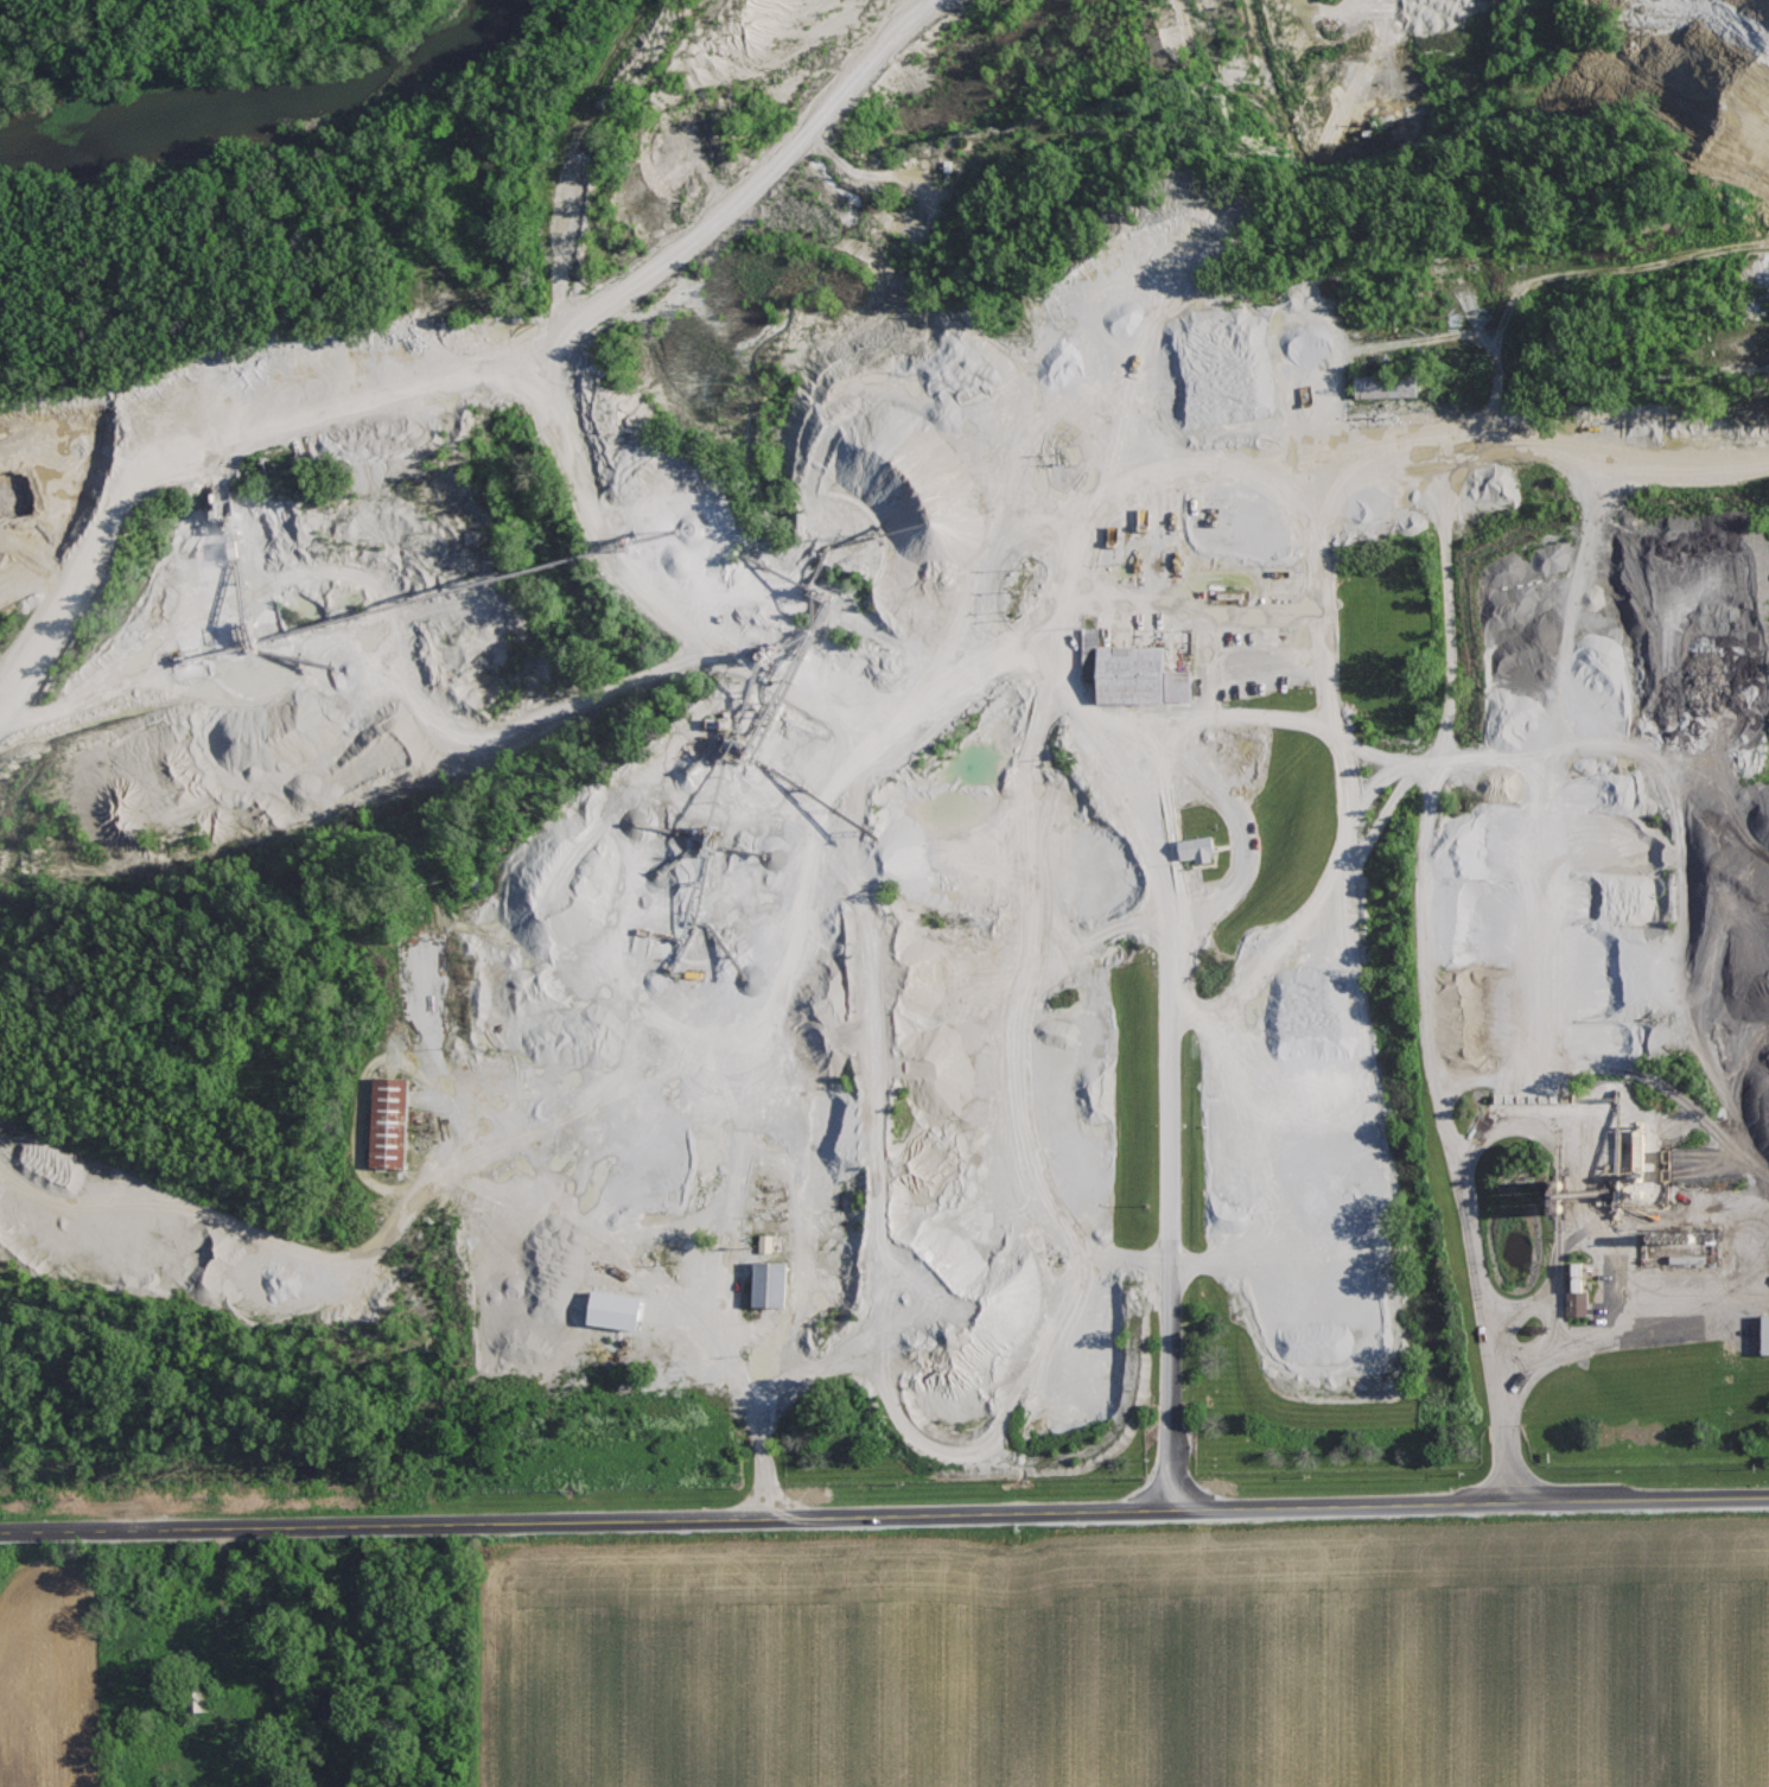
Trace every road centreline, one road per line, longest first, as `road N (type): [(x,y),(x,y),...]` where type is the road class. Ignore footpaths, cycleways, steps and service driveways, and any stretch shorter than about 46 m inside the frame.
road 1 (residential): [(1768,1498),(0,1531)]

